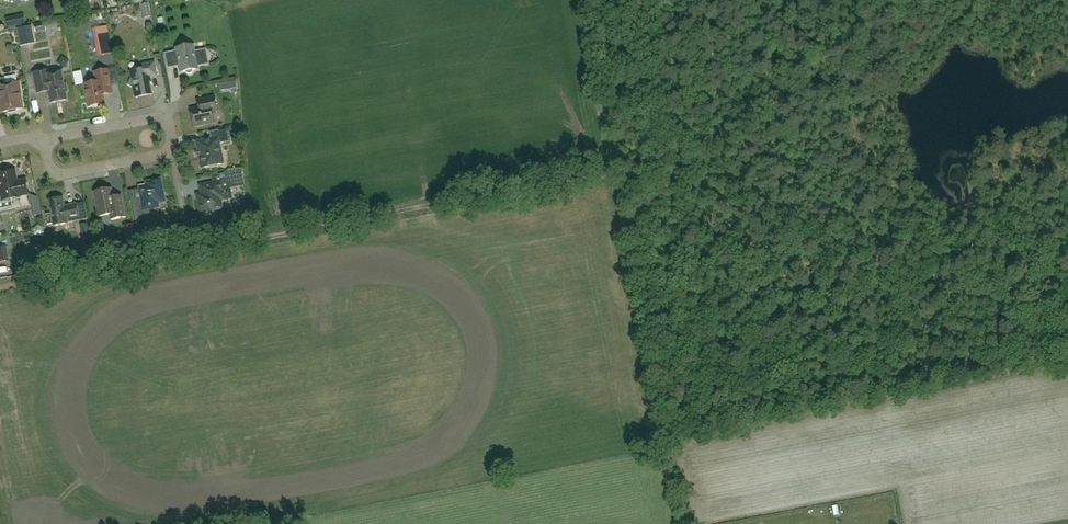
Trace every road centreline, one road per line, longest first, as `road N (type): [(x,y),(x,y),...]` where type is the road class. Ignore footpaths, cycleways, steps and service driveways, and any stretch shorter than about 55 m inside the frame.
road 1 (track): [(0,289),(614,170)]
road 2 (track): [(681,523),(614,170)]
road 3 (residential): [(45,143),(61,176),(161,157),(174,144),(168,123),(157,120),(55,139)]

